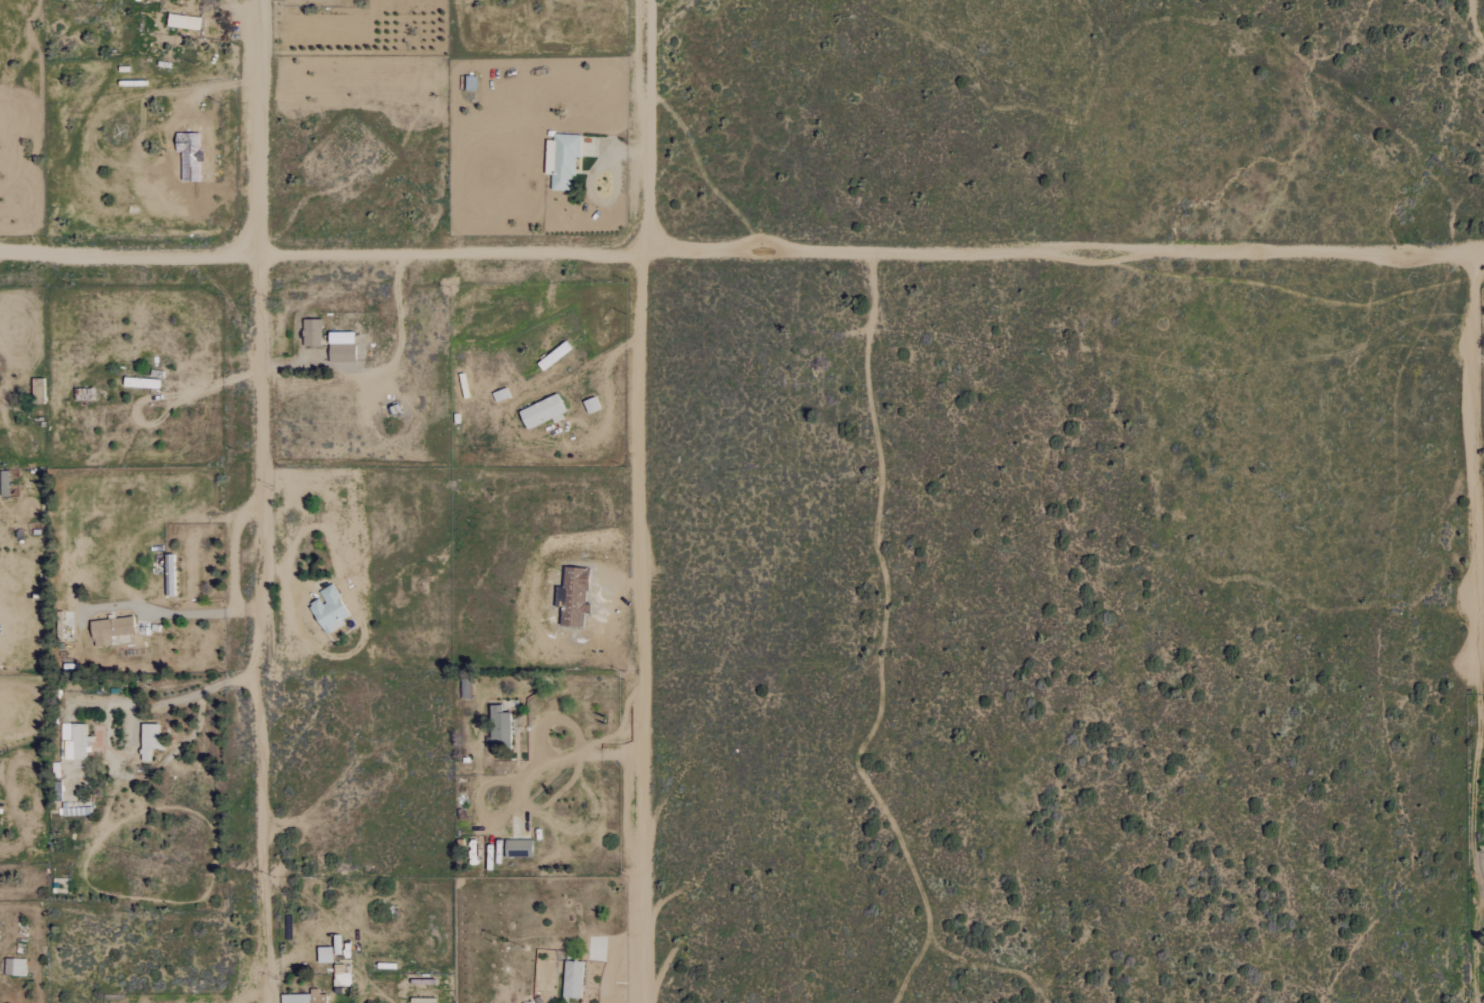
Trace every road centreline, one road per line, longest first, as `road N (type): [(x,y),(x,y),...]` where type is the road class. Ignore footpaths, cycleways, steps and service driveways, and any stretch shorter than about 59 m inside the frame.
road 1 (residential): [(0,253),(92,260),(1483,252)]
road 2 (residential): [(644,1002),(636,388),(648,252),(651,0)]
road 3 (residential): [(267,1002),(254,678),(259,0)]
road 4 (residential): [(1473,252),(1477,681)]
road 5 (track): [(644,751),(565,754),(520,778),(485,784),(486,811),(511,804),(520,778)]
road 6 (track): [(401,254),(401,334),(387,367),(258,365)]
road 7 (track): [(1477,681),(1472,844),(1483,890)]
road 8 (track): [(258,365),(138,402),(136,420),(148,425),(185,391)]
road 9 (track): [(254,678),(140,706),(82,706)]
road 10 (track): [(255,612),(101,607)]

